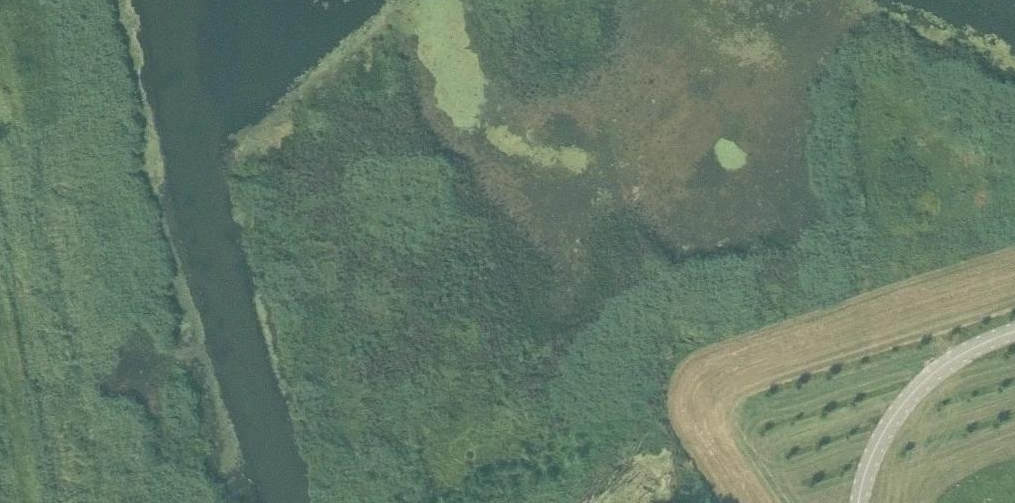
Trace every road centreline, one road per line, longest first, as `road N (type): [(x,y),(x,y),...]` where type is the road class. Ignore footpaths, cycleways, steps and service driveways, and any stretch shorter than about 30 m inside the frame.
road 1 (unclassified): [(864,502),(899,411),(934,368),(1014,330)]

